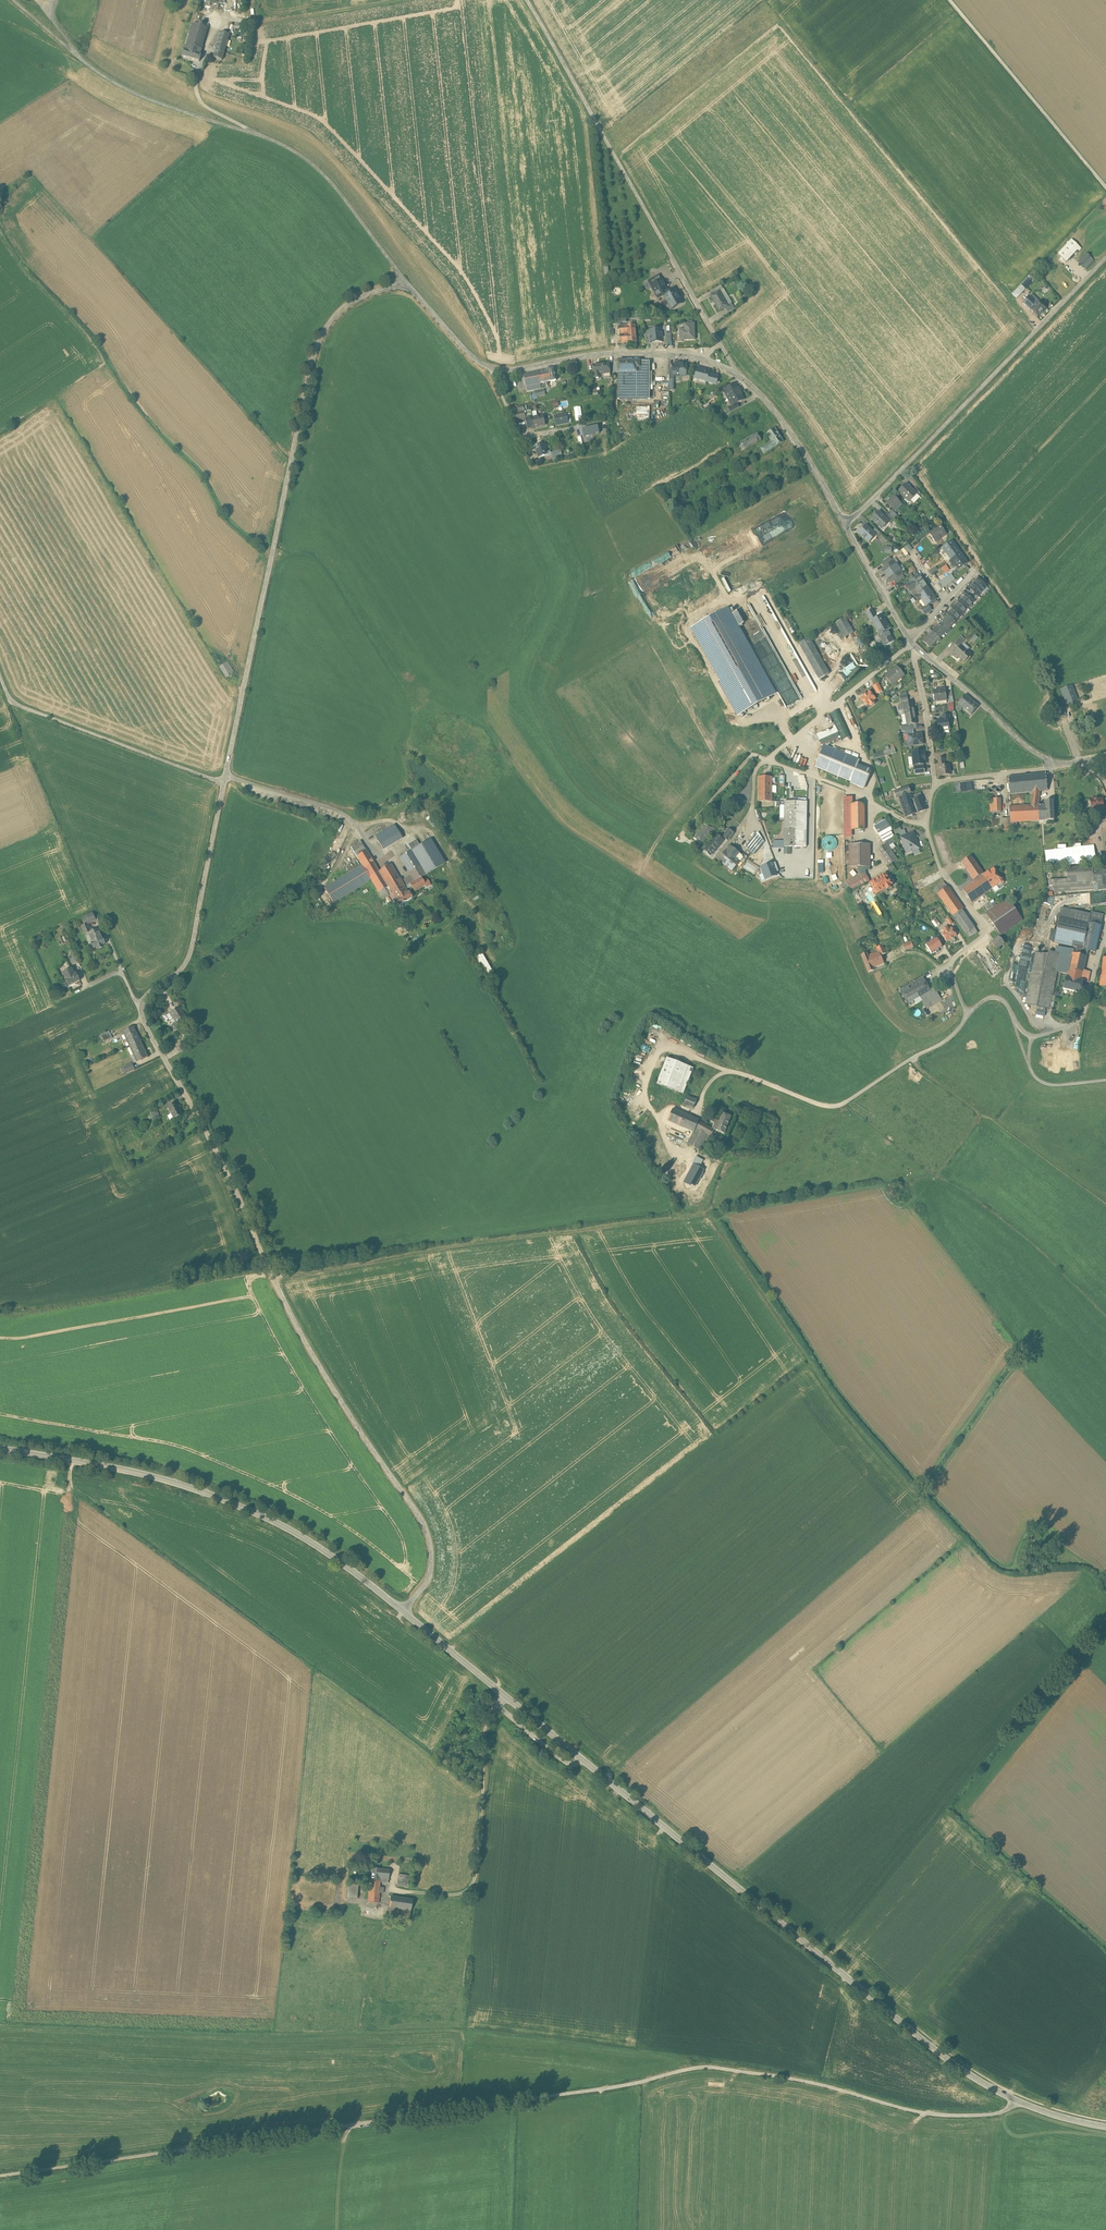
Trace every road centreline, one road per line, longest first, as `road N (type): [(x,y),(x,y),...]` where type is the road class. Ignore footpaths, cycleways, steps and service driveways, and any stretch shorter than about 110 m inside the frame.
road 1 (track): [(1016,2100),(996,2113),(945,2116),(795,2079),(702,2067),(627,2086),(0,2177)]
road 2 (unclassified): [(402,1611),(430,1576),(421,1521),(303,1339),(143,1016),(147,995),(191,954),(224,783)]
road 3 (unclassified): [(583,1760),(958,2067),(1037,2109),(1105,2127)]
road 4 (unclassified): [(224,783),(317,344),(341,309),(406,284)]
road 5 (unclassified): [(0,1449),(204,1492),(291,1531),(402,1611)]
road 6 (track): [(704,1213),(271,1275)]
road 7 (unclassified): [(77,56),(132,94),(294,152),(335,188),(406,284)]
road 8 (unclassified): [(719,342),(528,0)]
road 9 (unclassified): [(846,527),(1105,258)]
road 10 (unclassified): [(224,783),(13,704),(0,674)]
road 11 (unclassified): [(497,1704),(485,1739),(477,1877),(464,1894),(406,1891)]
road 12 (unclassified): [(1105,187),(951,0)]
road 13 (unclassified): [(928,824),(943,874),(984,929),(952,965),(966,1016)]
road 14 (unclassified): [(491,369),(599,354),(704,358)]
road 15 (unclassified): [(913,646),(1024,744),(1059,765)]
road 16 (unclassified): [(737,374),(785,426),(846,527)]
road 17 (unclassified): [(911,644),(767,759)]
road 18 (unclassified): [(767,759),(928,824)]
road 19 (track): [(402,0),(257,25),(251,11)]
road 20 (unclassified): [(850,1100),(951,1038),(966,1016)]
road 21 (unclassified): [(913,646),(935,787)]
road 22 (unclassified): [(1105,933),(1083,1015),(1033,1037)]
road 23 (unclassified): [(402,1611),(502,1693)]
road 24 (unclassified): [(846,527),(909,639)]
road 25 (unclassified): [(935,787),(1059,765)]
road 26 (unclassified): [(406,284),(491,369)]

